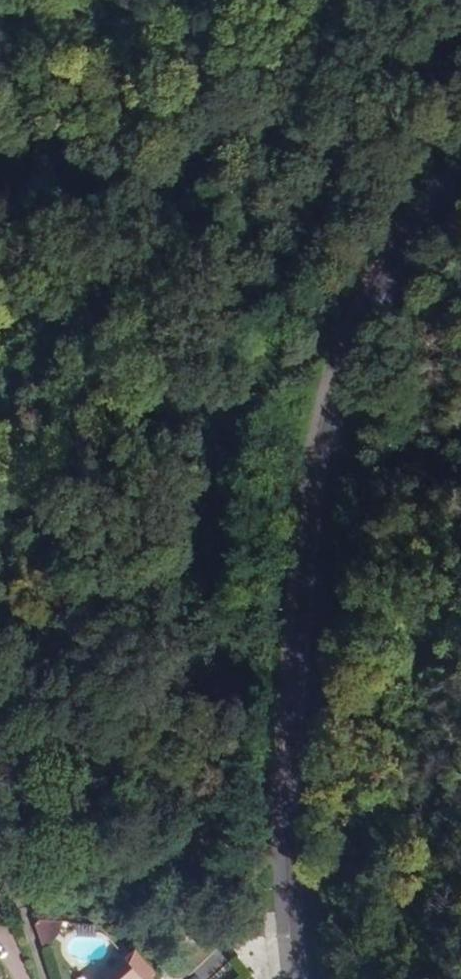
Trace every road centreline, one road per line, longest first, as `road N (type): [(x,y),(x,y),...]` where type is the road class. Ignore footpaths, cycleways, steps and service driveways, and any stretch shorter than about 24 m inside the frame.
road 1 (residential): [(460,158),(443,173),(351,335),(302,615),(295,819),(308,978)]
road 2 (track): [(351,335),(293,361),(255,424),(226,544),(230,649),(300,710)]

